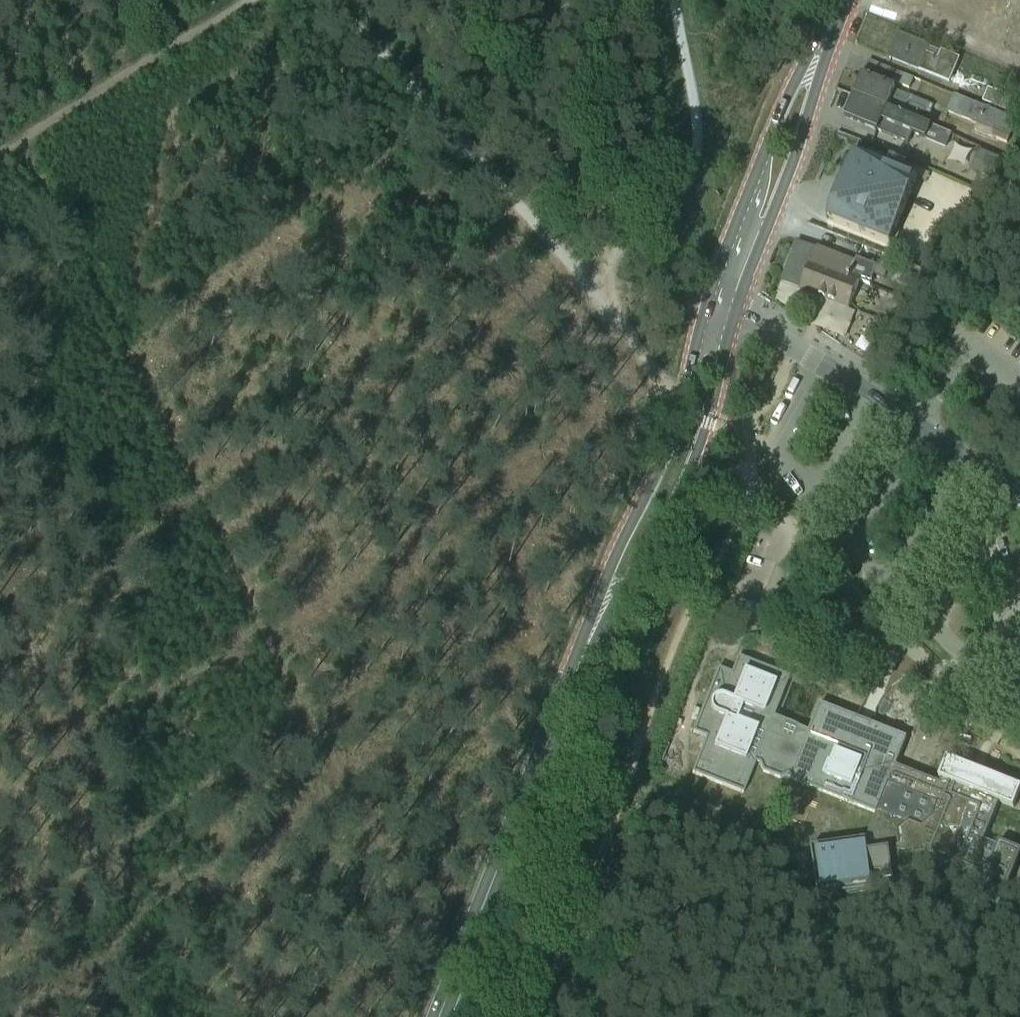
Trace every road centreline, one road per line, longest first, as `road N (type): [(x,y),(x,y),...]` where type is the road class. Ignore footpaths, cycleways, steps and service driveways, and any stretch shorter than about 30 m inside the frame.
road 1 (track): [(0,930),(302,715),(13,141)]
road 2 (secondary): [(439,1016),(584,649)]
road 3 (secondary): [(709,299),(665,454),(610,566),(584,649)]
road 4 (secondary): [(584,649),(604,627),(688,473),(734,313)]
road 5 (residential): [(1019,497),(734,313)]
road 6 (secondary): [(734,313),(788,173),(825,38)]
road 7 (secondary): [(825,38),(780,114),(709,299)]
road 8 (track): [(13,141),(244,0)]

